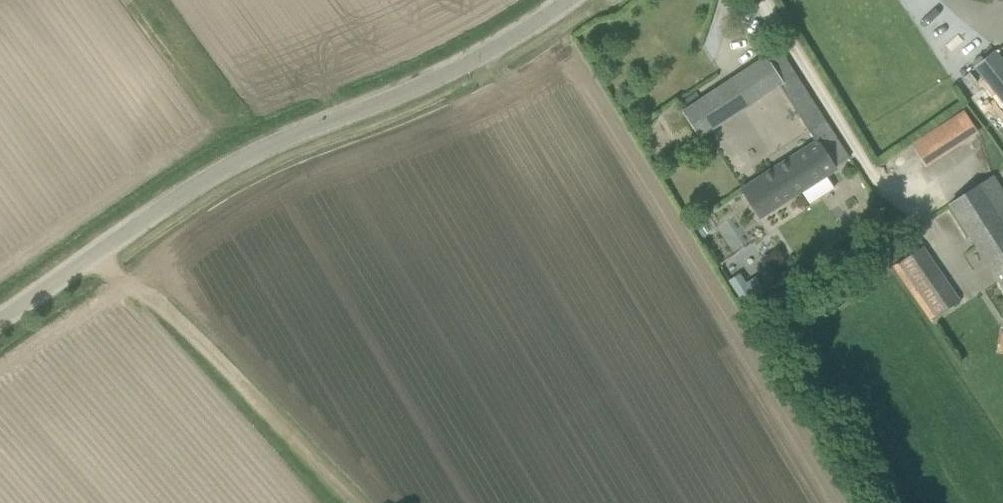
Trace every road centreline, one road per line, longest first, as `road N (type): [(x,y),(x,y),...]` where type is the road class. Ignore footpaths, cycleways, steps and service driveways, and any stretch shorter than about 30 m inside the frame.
road 1 (unclassified): [(0,320),(211,175),(440,78),(567,0)]
road 2 (track): [(354,502),(268,405),(95,255)]

